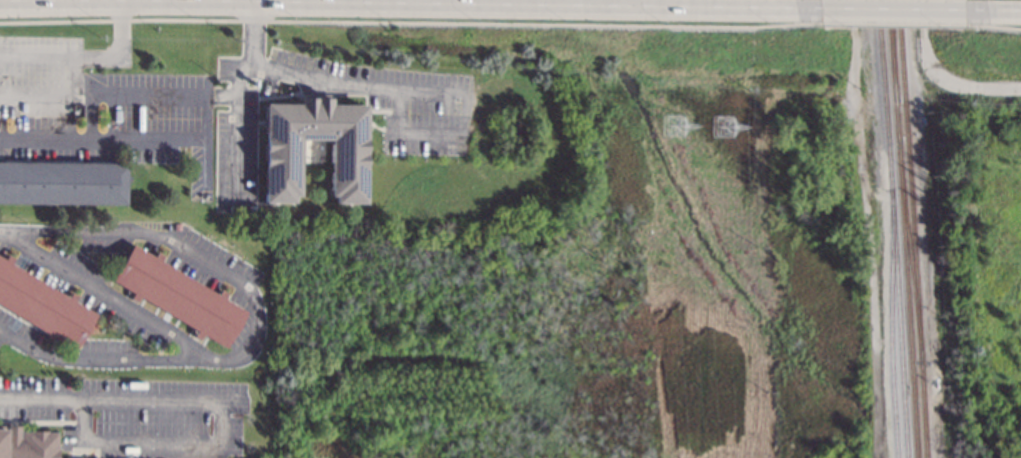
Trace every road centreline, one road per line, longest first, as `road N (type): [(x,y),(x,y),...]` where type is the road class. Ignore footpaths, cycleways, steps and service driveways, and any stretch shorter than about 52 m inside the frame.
road 1 (secondary): [(252,2),(817,7)]
road 2 (secondary): [(817,7),(962,9)]

